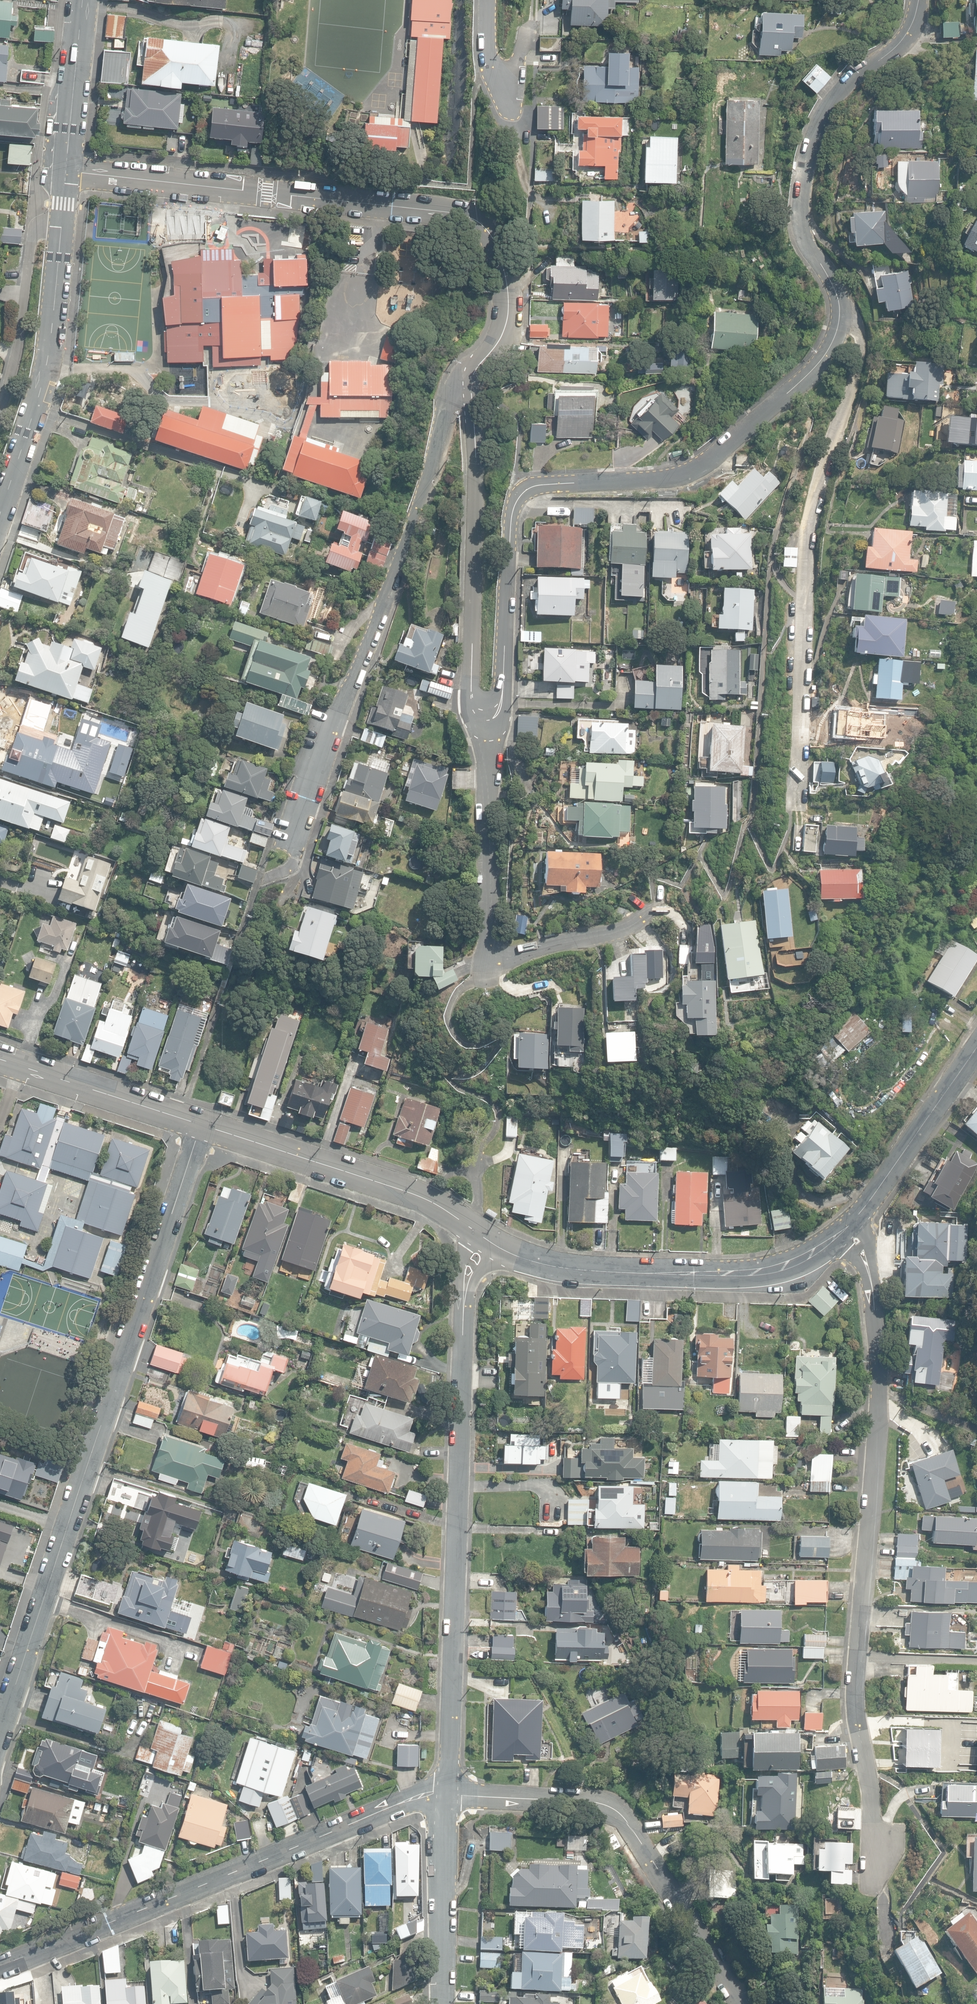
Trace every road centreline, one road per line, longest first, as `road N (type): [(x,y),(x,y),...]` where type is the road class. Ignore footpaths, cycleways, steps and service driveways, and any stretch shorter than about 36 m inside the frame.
road 1 (residential): [(852,1225),(869,1275),(879,1376),(856,1704),(878,1876)]
road 2 (residential): [(198,1125),(0,1738)]
road 3 (residential): [(839,325),(806,377),(694,472),(551,484),(521,497),(512,515),(502,693),(486,712)]
road 4 (residential): [(66,169),(468,214),(489,230),(498,325),(452,389)]
road 5 (residential): [(484,1239),(468,1278),(465,1312),(445,1795)]
road 6 (residential): [(839,325),(858,326),(864,337),(809,532),(795,804)]
road 7 (residential): [(452,389),(291,846)]
road 8 (residential): [(0,1965),(394,1806),(445,1795)]
road 9 (residential): [(655,914),(501,963),(493,958),(486,712)]
road 10 (residential): [(445,1795),(617,1809),(744,2003)]
road 11 (tertiary): [(852,1225),(811,1256),(741,1272),(575,1267),(484,1239)]
road 12 (residential): [(916,0),(901,41),(856,74),(823,117),(801,194),(798,213),(842,307),(839,325)]
road 13 (residential): [(0,512),(45,372),(66,169)]
road 14 (residential): [(486,712),(476,708),(470,689),(474,474),(468,416),(452,389)]
road 15 (tertiary): [(484,1239),(396,1190),(198,1125)]
road 16 (tertiary): [(976,1047),(852,1225)]
road 17 (tertiary): [(198,1125),(0,1060)]
road 18 (residential): [(445,1795),(444,2003)]
road 19 (residential): [(66,169),(83,0)]
road 20 (residential): [(527,33),(512,86),(504,89),(489,66),(489,0)]

